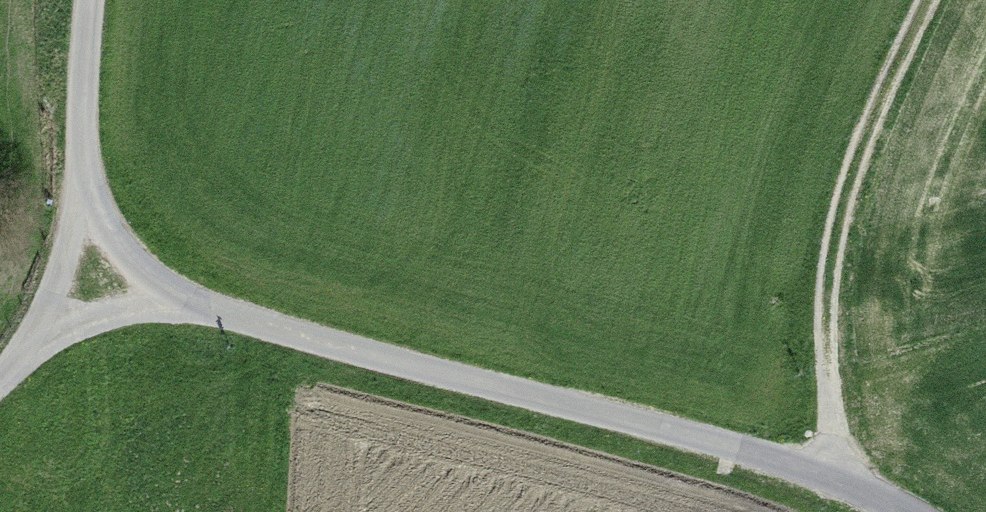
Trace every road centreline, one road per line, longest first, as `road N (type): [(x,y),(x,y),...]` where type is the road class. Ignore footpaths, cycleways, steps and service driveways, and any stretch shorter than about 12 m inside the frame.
road 1 (track): [(198,299),(508,392),(837,476),(914,511)]
road 2 (track): [(837,476),(822,296),(870,127),(927,0)]
road 3 (unclassified): [(92,0),(77,142),(95,218),(145,268),(198,299)]
road 4 (track): [(198,299),(74,326),(24,348),(0,373)]
road 5 (track): [(24,348),(54,282),(77,142)]

